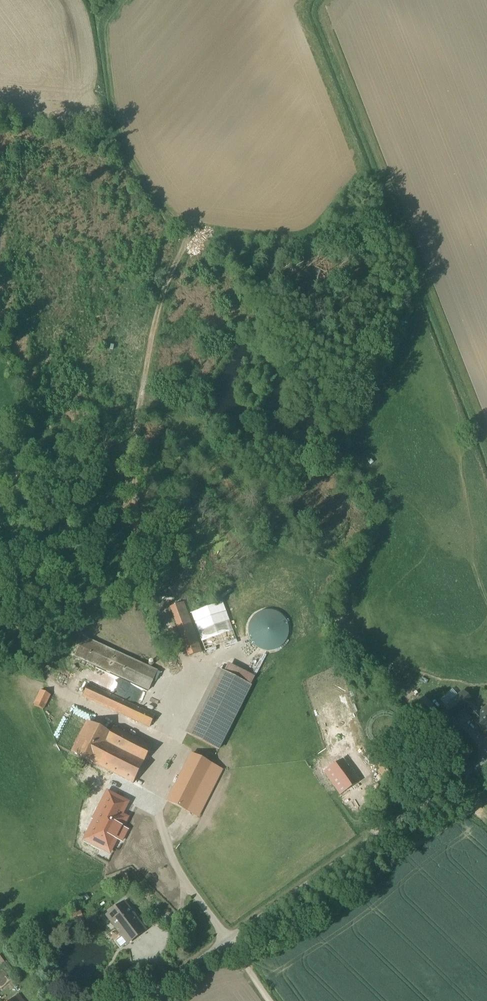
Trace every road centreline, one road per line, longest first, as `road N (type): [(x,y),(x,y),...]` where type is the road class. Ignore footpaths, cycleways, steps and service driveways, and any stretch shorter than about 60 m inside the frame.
road 1 (unclassified): [(486,755),(413,801),(149,1000)]

